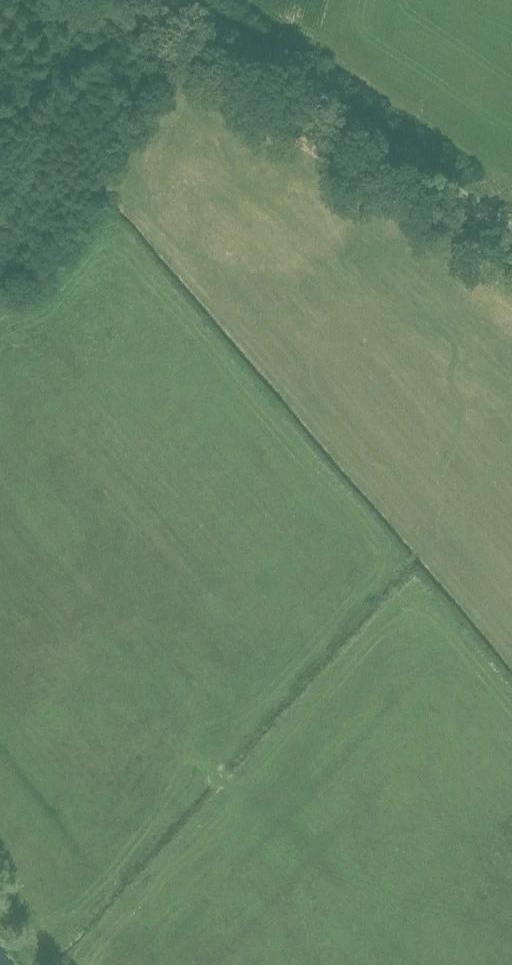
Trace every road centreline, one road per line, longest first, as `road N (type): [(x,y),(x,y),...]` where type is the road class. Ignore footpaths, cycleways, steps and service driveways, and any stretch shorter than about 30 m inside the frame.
road 1 (tertiary): [(511,228),(180,0)]

